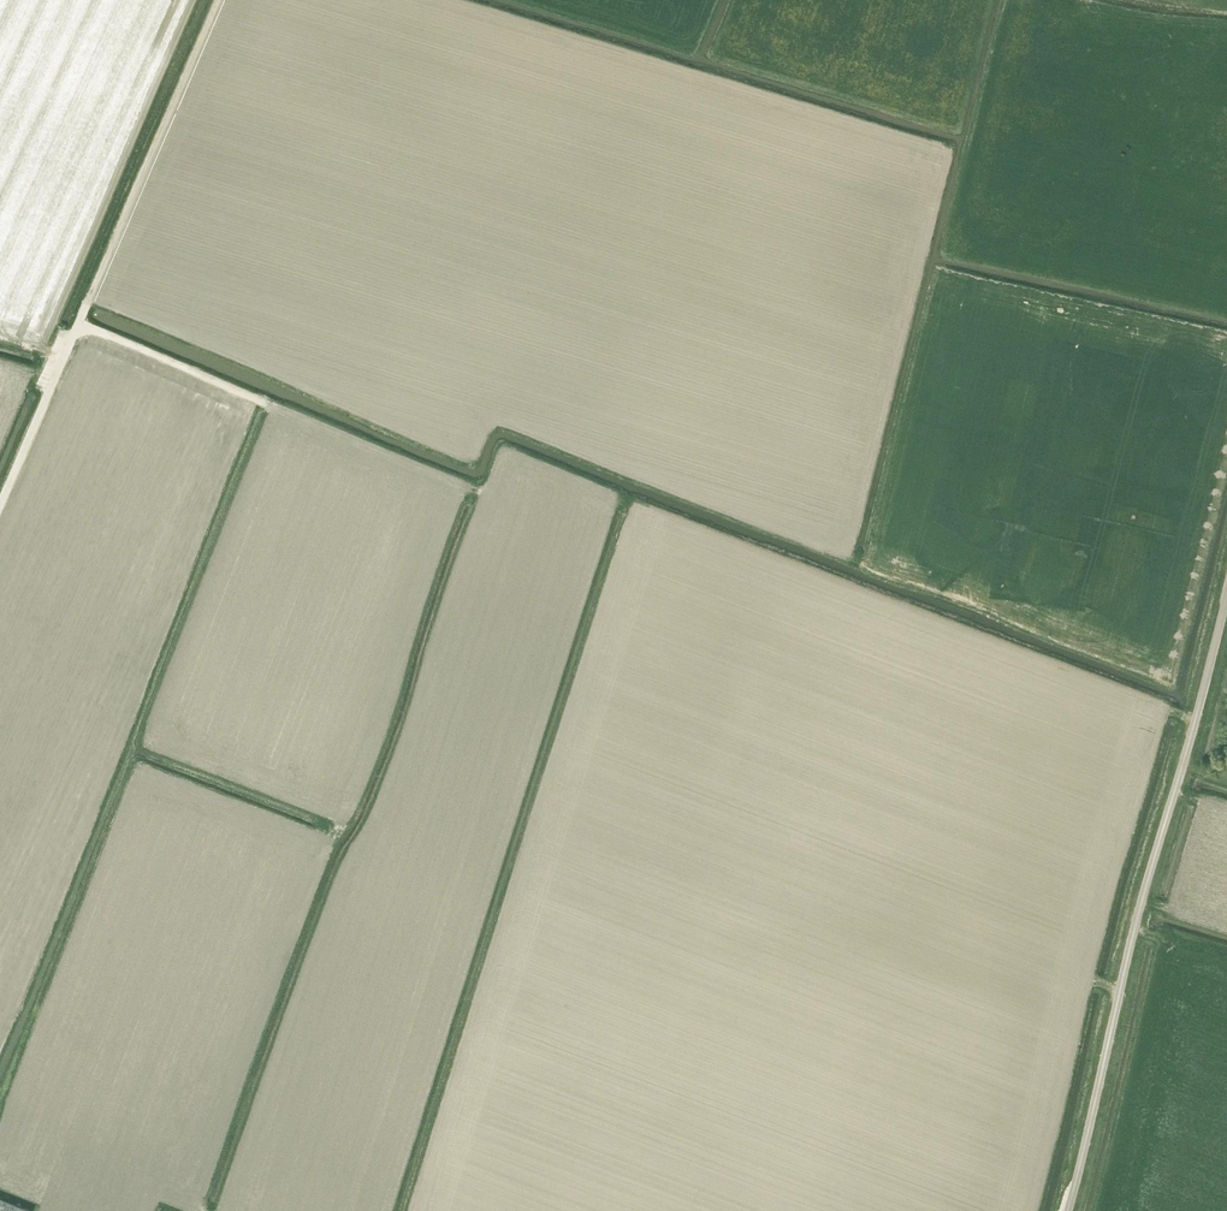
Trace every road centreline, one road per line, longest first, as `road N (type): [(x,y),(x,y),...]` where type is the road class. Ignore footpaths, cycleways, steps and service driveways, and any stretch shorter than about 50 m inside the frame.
road 1 (unclassified): [(1068,1210),(1132,940),(1226,597)]
road 2 (track): [(0,498),(87,305)]
road 3 (track): [(79,321),(262,401)]

